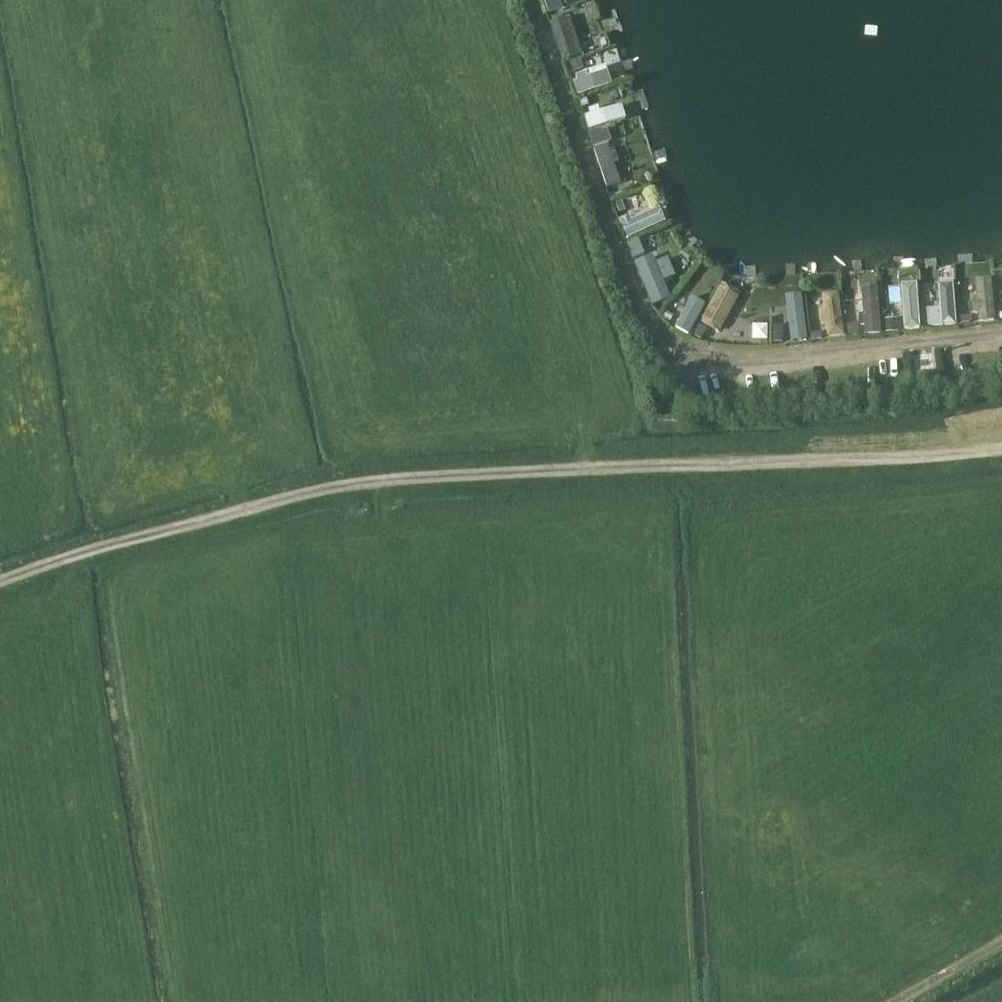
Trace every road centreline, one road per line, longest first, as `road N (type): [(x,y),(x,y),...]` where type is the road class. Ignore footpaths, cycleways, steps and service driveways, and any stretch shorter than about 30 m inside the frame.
road 1 (track): [(591,471),(384,483),(292,500),(0,585)]
road 2 (track): [(1001,448),(591,471)]

